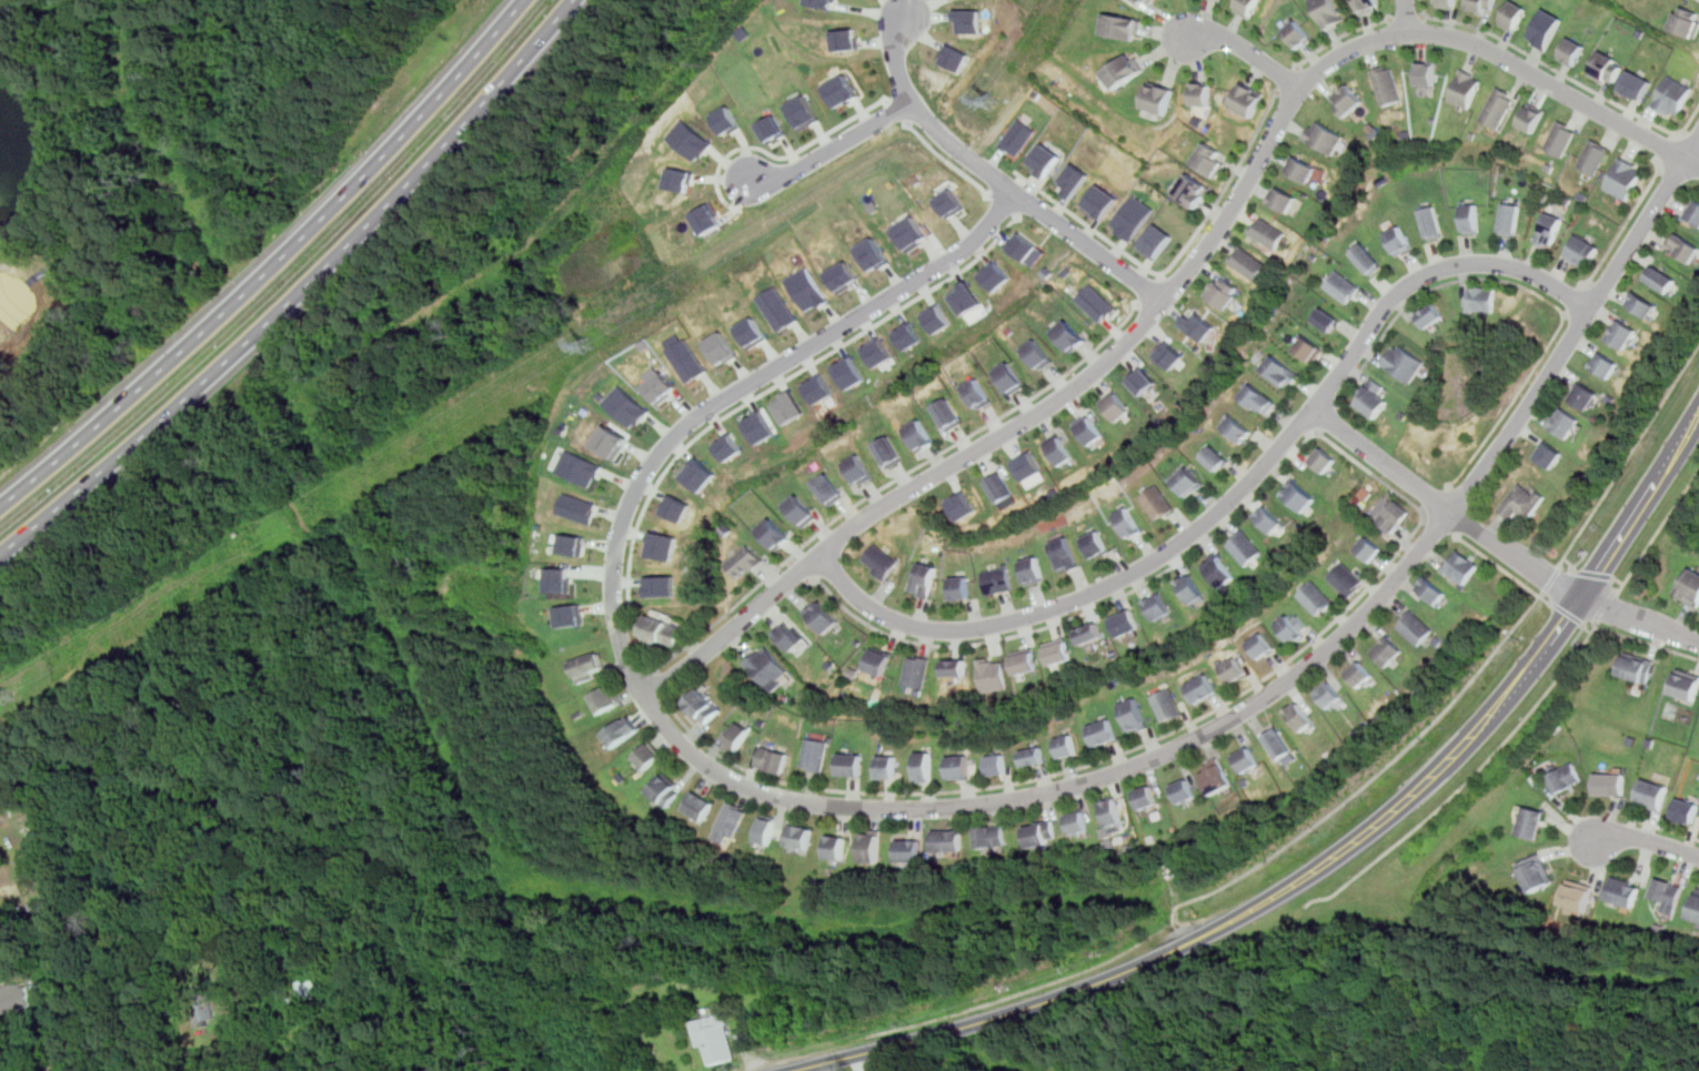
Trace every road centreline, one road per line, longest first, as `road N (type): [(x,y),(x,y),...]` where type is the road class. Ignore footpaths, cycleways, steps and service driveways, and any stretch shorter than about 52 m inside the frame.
road 1 (residential): [(1698,136),(1454,513),(1350,630),(1273,693),(1162,756),(992,804),(838,807),(731,780),(674,736),(635,680),(623,647),(616,554),(636,487),(698,414),(958,256),(1015,194)]
road 2 (residential): [(1698,167),(1485,49),(1422,33),(1359,47),(1293,98),(1213,244),(1100,370),(844,536),(649,701)]
road 3 (residential): [(820,555),(868,604),(937,630),(981,628),(1089,597),(1199,532),(1246,487),(1387,304),(1431,271),(1486,261),(1516,265),(1590,307)]
road 4 (motorway): [(0,554),(308,284),(573,0)]
road 5 (motorway): [(524,0),(282,257),(0,507)]
road 6 (tertiary): [(789,1070),(999,1017),(1152,961),(1313,871),(1439,768)]
road 7 (residential): [(1698,642),(1554,579),(1311,408)]
road 8 (residential): [(1167,302),(958,155),(916,108),(898,71),(904,18)]
road 9 (tertiary): [(1439,768),(1584,597)]
road 10 (tertiary): [(1584,597),(1696,421)]
road 11 (residential): [(916,108),(801,171),(756,179)]
road 12 (residential): [(1301,90),(1231,41),(1186,39)]

